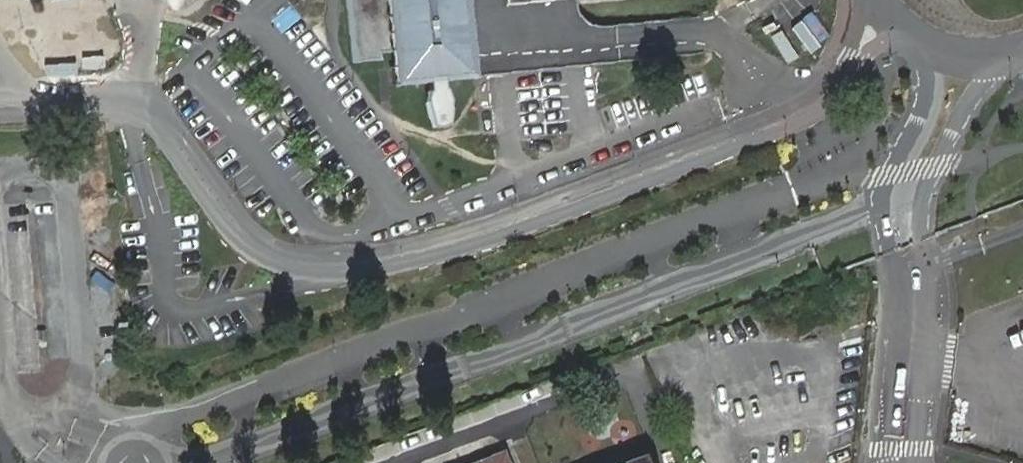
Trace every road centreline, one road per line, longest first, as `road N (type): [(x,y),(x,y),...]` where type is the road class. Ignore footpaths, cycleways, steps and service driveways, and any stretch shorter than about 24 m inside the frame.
road 1 (tertiary): [(877,0),(912,38),(940,52),(970,59),(1022,53)]

